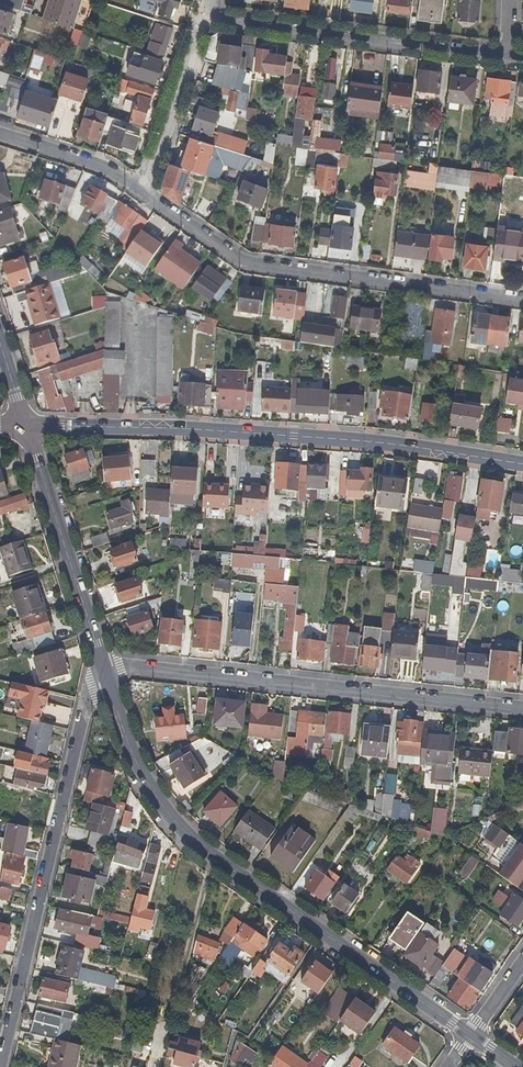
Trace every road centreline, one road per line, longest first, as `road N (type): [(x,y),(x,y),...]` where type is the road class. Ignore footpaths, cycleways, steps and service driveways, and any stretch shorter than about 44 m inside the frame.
road 1 (tertiary): [(468,1037),(264,899),(185,835),(145,778),(101,663)]
road 2 (secondary): [(522,464),(377,442),(25,425)]
road 3 (residential): [(101,663),(522,708)]
road 4 (residential): [(3,1066),(101,663)]
road 5 (residential): [(146,193),(244,266),(522,300)]
road 6 (residential): [(508,56),(200,17)]
road 7 (tertiary): [(101,663),(25,425)]
road 8 (residential): [(146,193),(200,17)]
road 9 (residential): [(0,137),(105,170),(146,193)]

